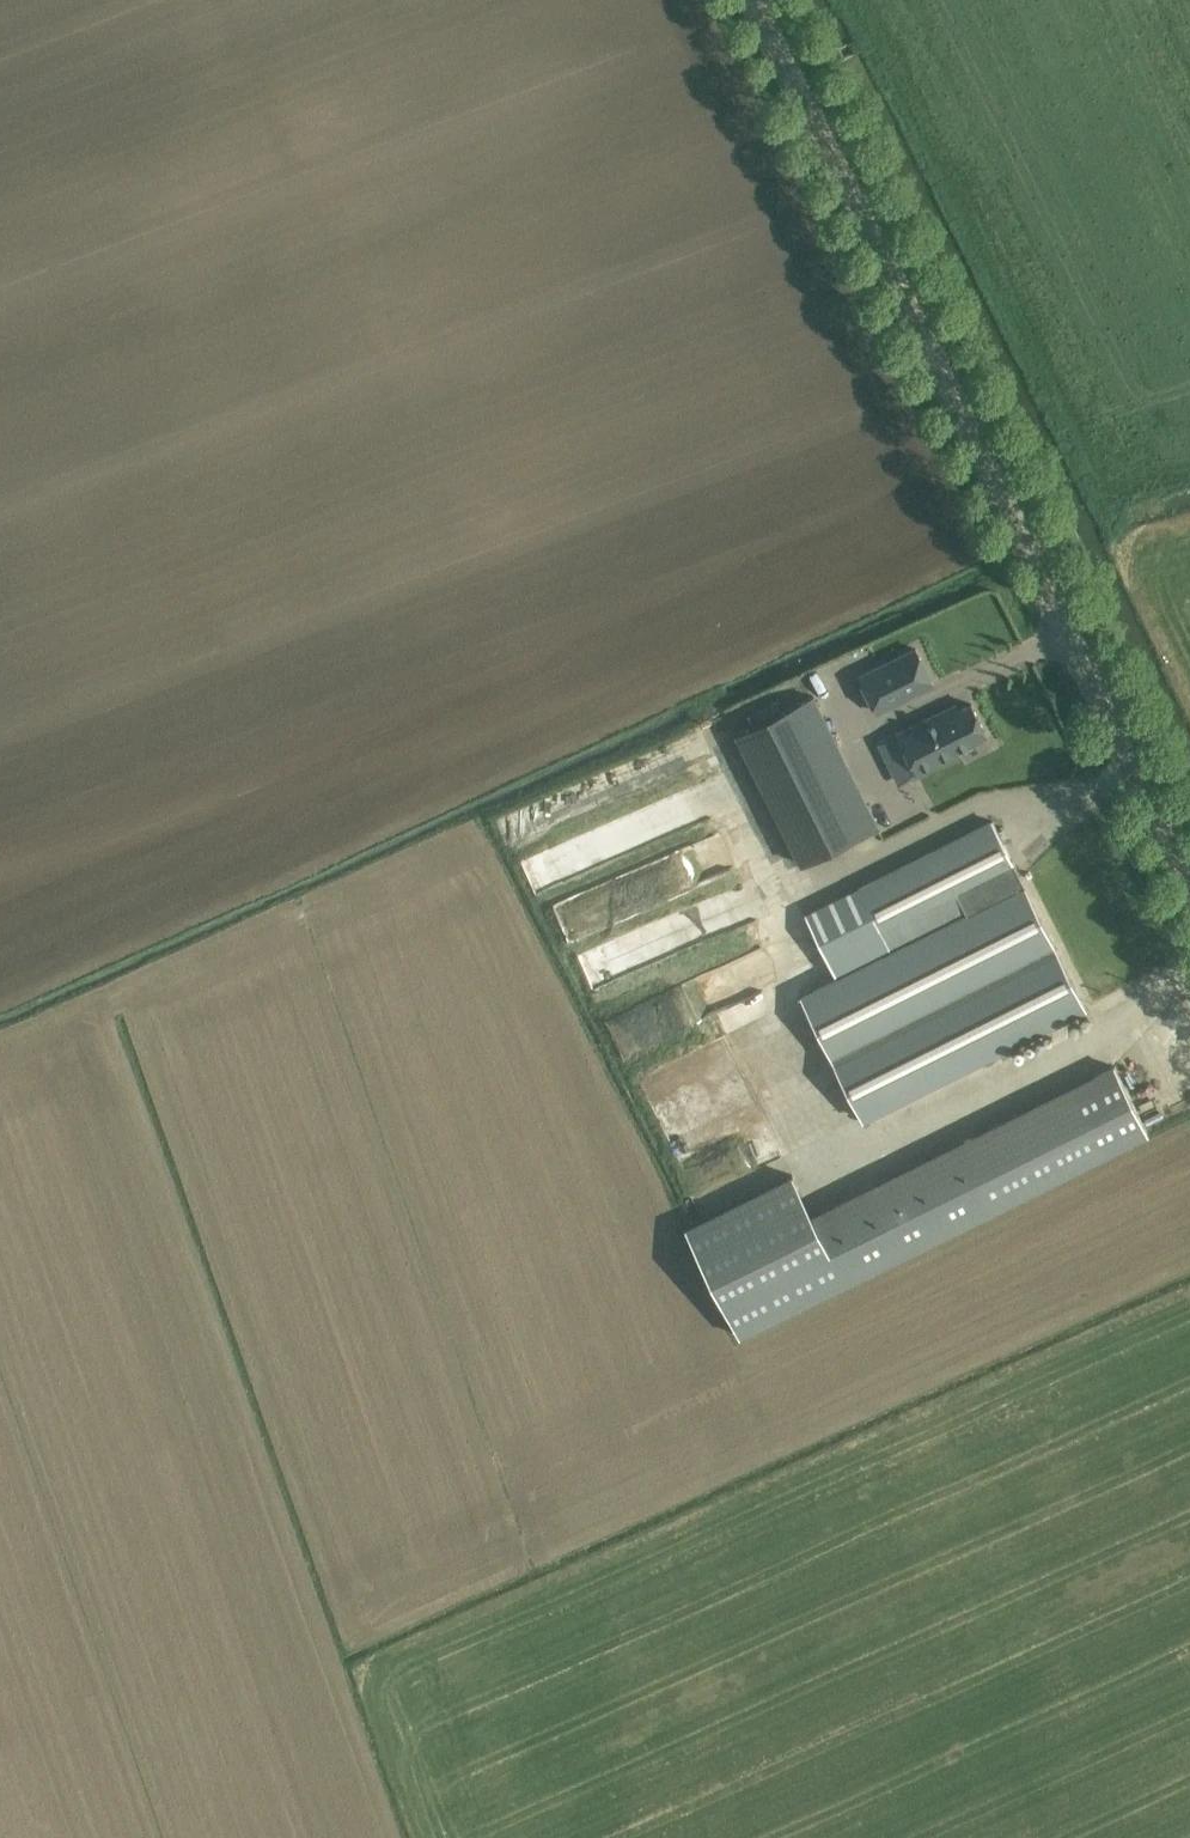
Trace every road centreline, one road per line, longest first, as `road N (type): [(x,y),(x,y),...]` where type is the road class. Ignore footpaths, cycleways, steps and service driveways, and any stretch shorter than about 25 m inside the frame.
road 1 (tertiary): [(1189,869),(750,0)]

